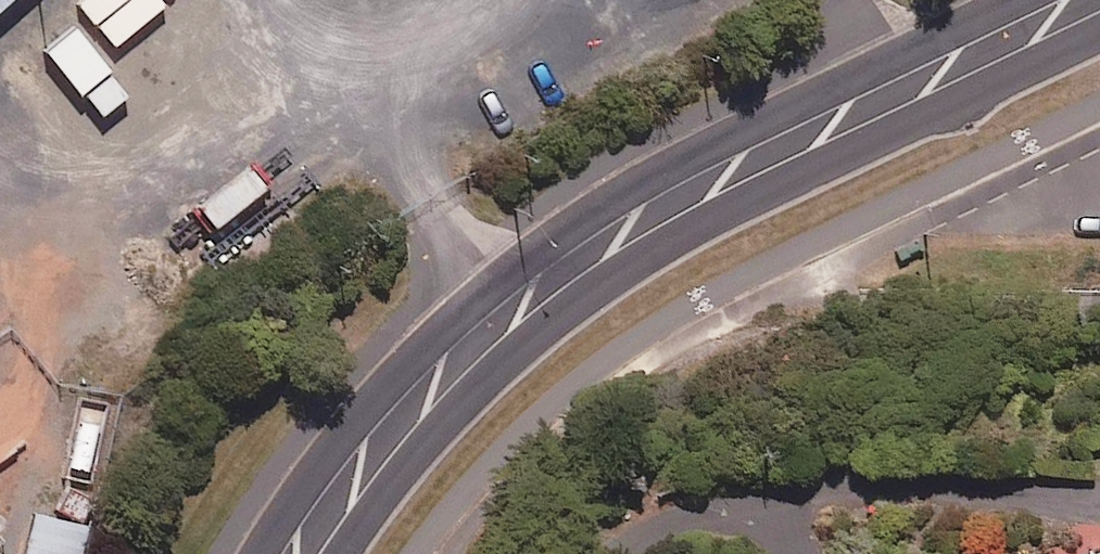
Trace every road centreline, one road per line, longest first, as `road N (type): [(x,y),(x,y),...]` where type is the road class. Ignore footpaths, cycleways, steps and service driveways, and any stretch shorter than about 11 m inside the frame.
road 1 (secondary): [(261,553),(357,418),(552,238),(711,143),(1015,0)]
road 2 (secondary): [(1099,34),(779,182),(610,279),(449,417),(340,553)]

